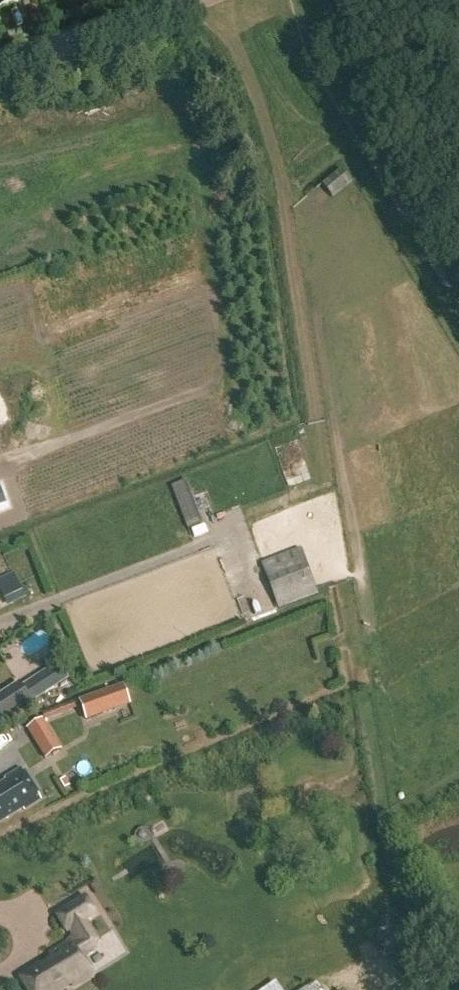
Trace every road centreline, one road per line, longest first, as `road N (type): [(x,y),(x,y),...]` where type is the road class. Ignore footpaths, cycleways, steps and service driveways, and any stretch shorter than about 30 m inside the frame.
road 1 (track): [(279,0),(458,306)]
road 2 (unclassified): [(0,68),(195,0)]

